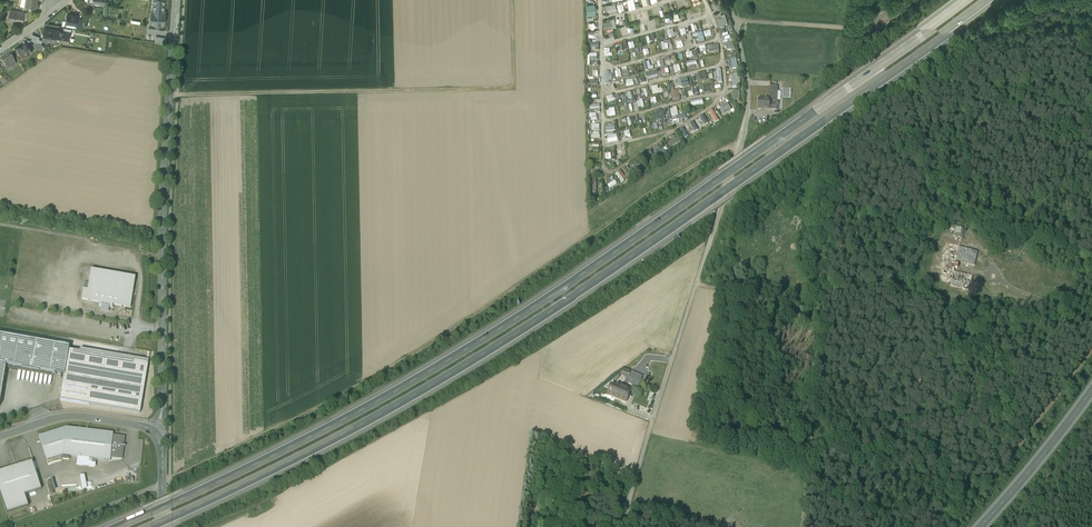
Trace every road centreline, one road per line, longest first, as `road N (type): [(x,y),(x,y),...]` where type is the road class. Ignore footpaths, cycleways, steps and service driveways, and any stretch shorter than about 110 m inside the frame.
road 1 (motorway): [(969,0),(538,307),(326,430),(123,526)]
road 2 (motorway): [(156,526),(332,442),(534,325),(991,0)]
road 3 (track): [(54,526),(162,487),(403,363),(690,168),(724,151),(740,153)]
road 4 (track): [(801,526),(837,133),(905,101),(1046,0)]
road 5 (unclassified): [(725,0),(747,80),(745,128),(623,526)]
road 6 (track): [(170,95),(515,87),(513,0)]
road 7 (unclassified): [(162,406),(163,203),(177,0)]
road 8 (track): [(1091,350),(950,526)]
road 9 (primary): [(978,526),(1091,390)]
road 10 (unclassified): [(0,438),(75,416),(150,430)]
road 11 (track): [(931,0),(851,59),(856,30)]
road 12 (track): [(820,308),(696,286)]

